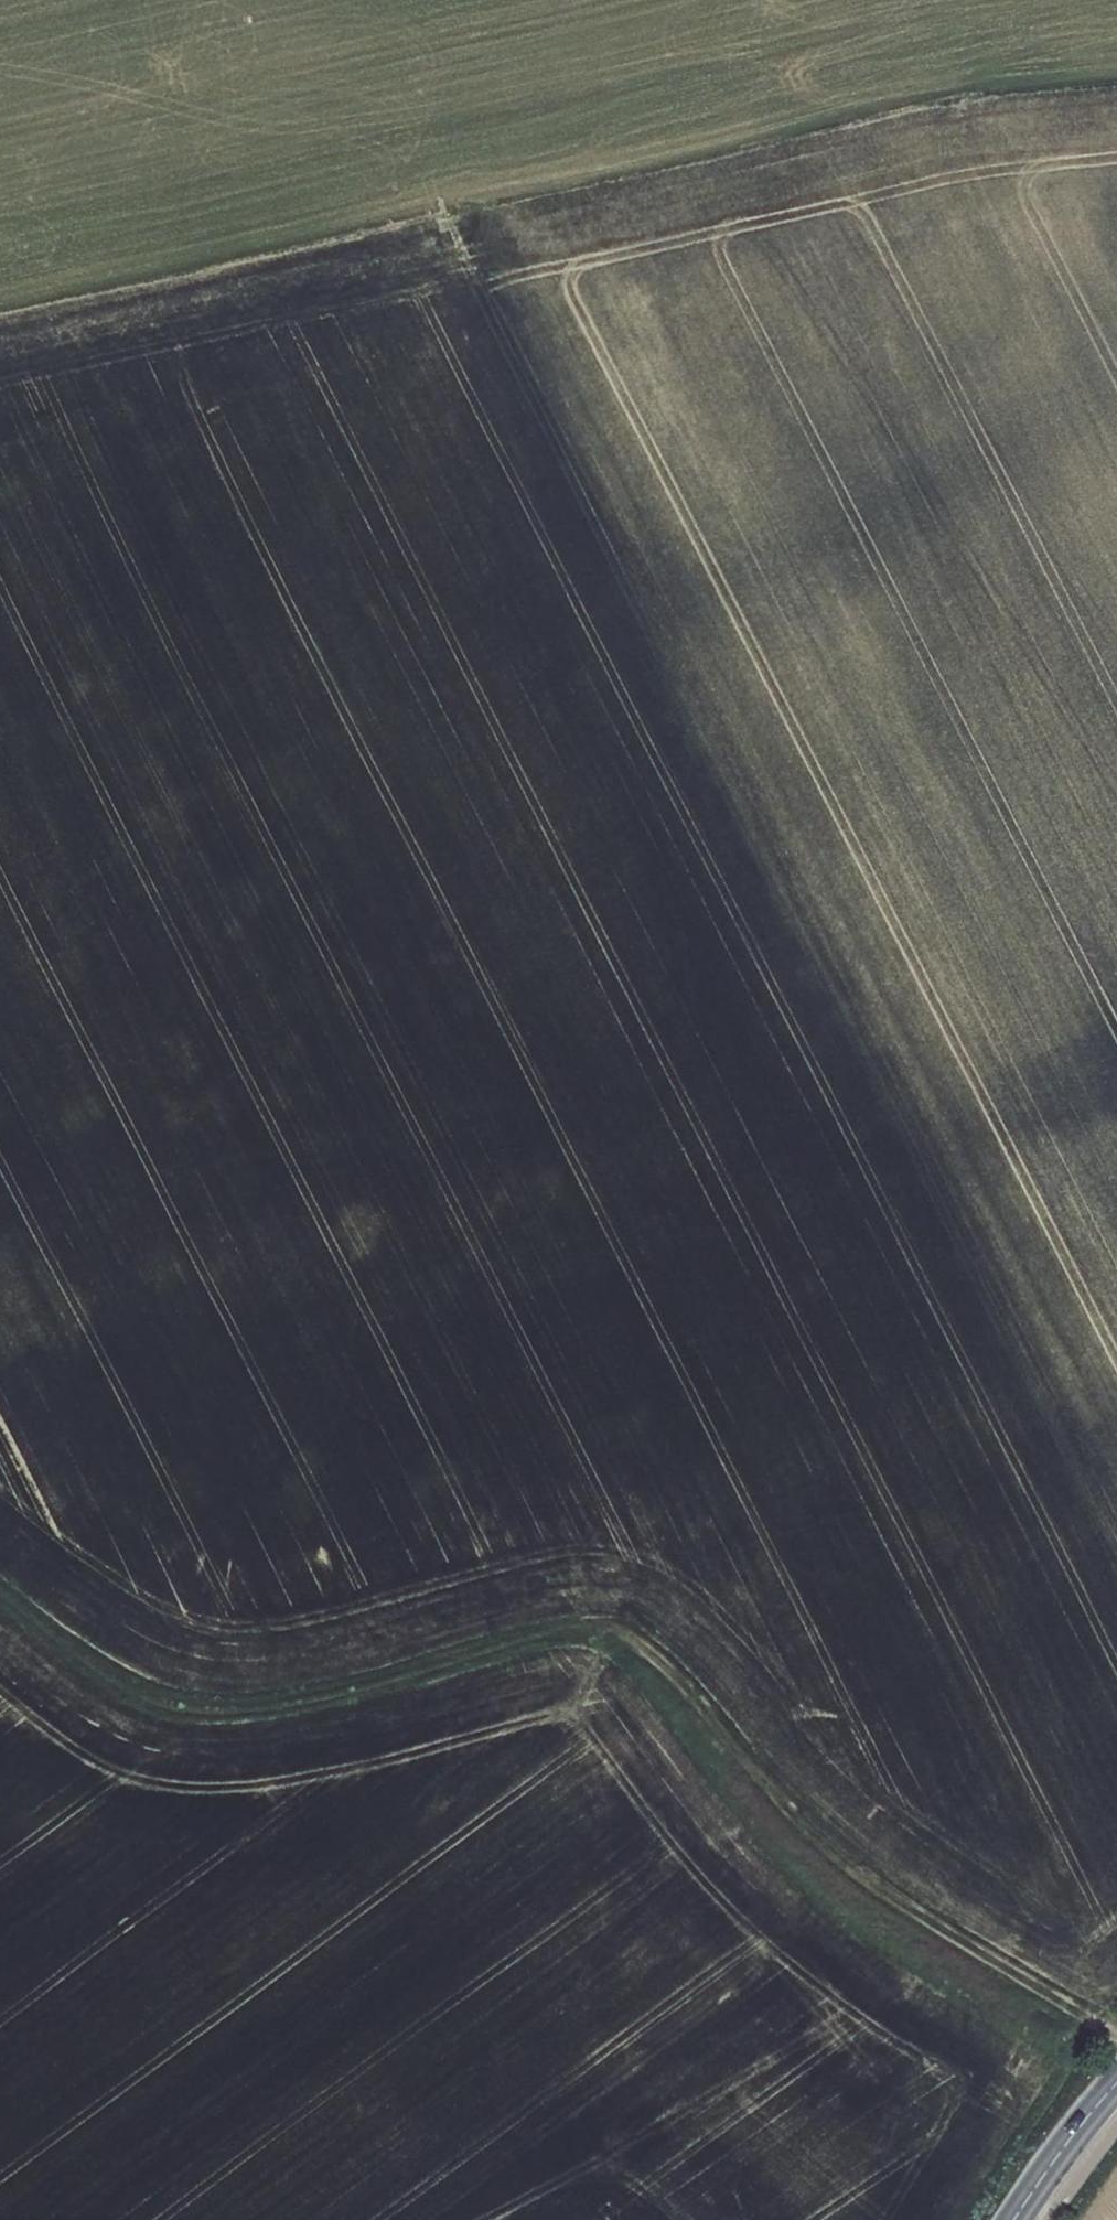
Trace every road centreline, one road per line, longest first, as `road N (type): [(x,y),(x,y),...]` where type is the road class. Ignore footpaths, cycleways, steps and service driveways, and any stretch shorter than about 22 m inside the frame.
road 1 (secondary): [(1013,2219),(1116,2081)]

